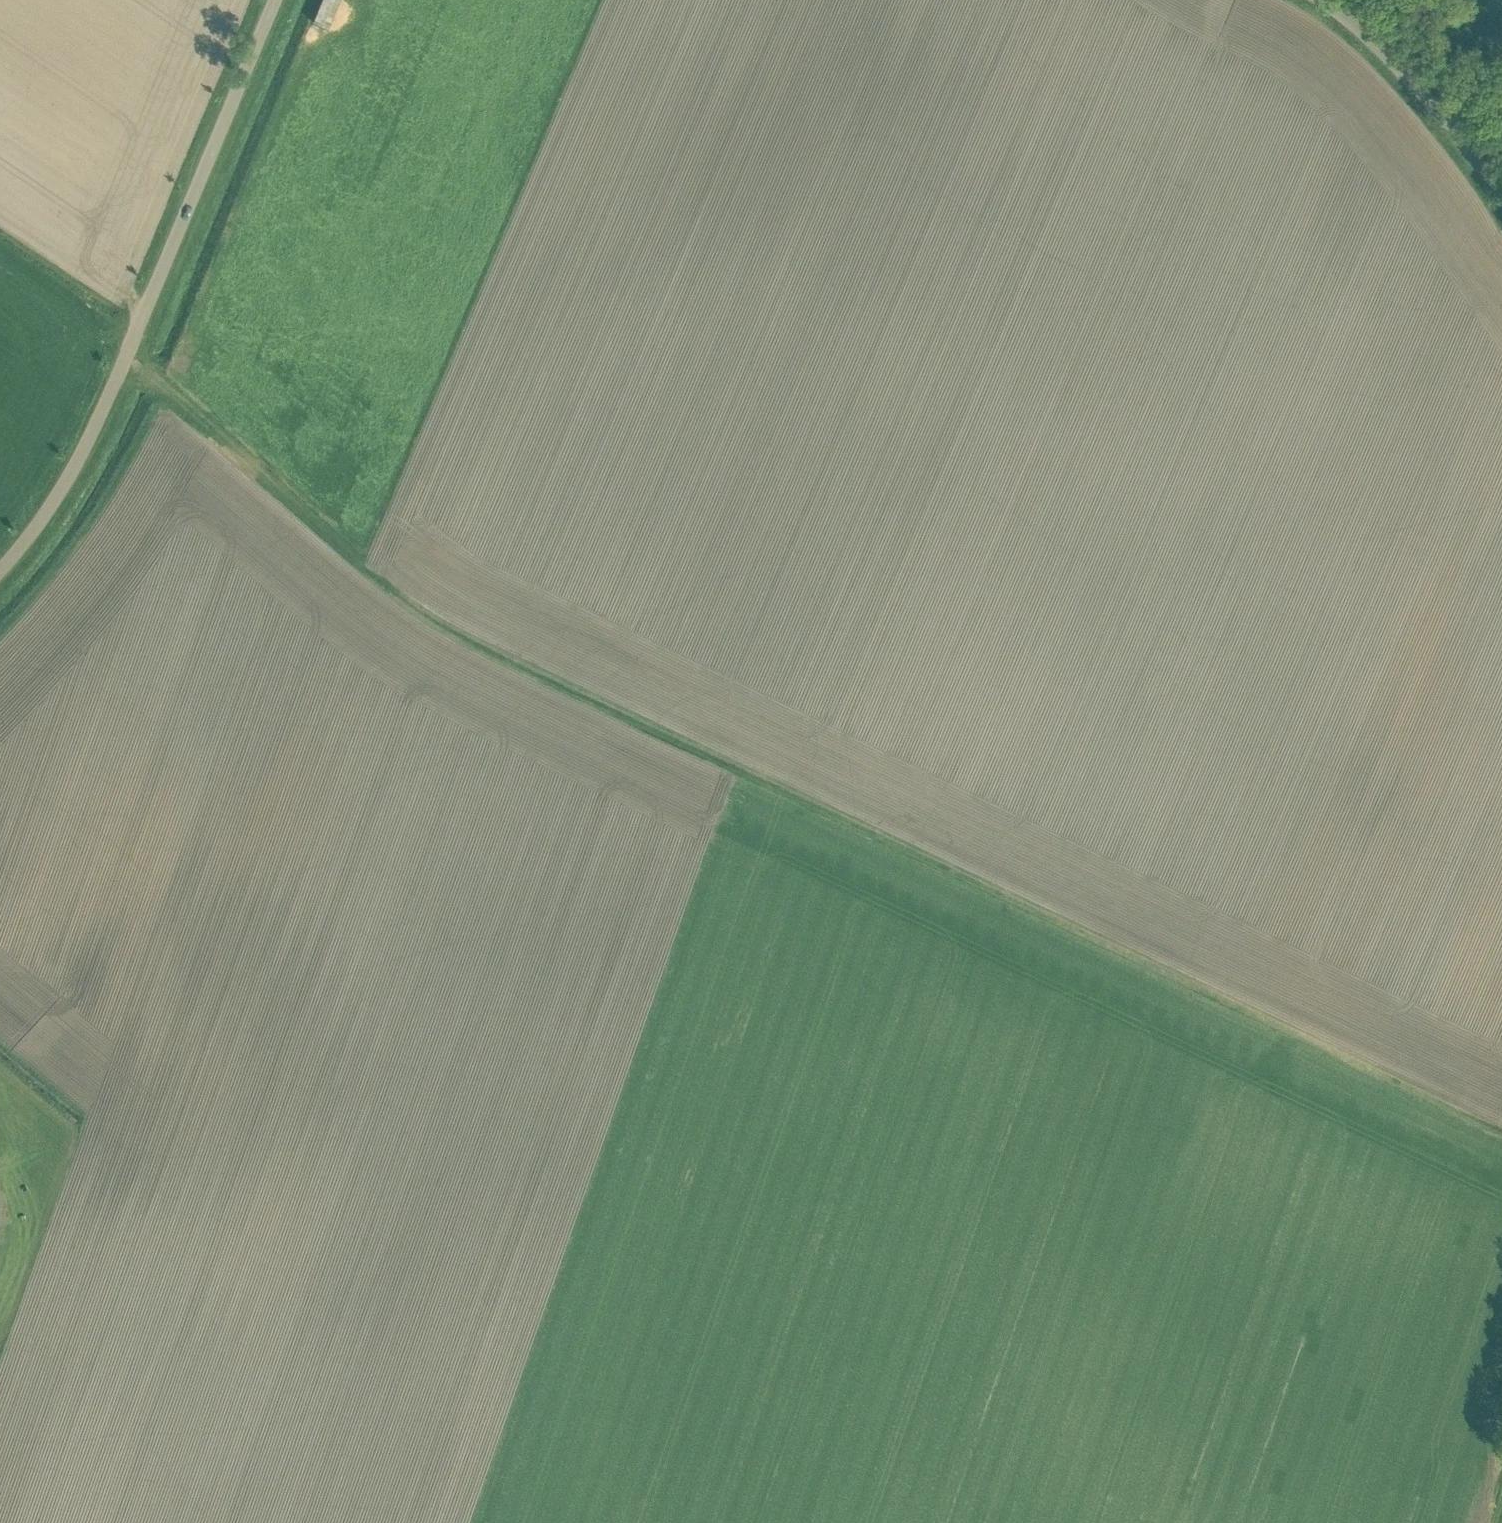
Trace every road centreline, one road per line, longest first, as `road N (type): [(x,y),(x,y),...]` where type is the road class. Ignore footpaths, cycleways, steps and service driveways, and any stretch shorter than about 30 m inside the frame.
road 1 (unclassified): [(0,568),(39,520),(92,428),(274,0)]
road 2 (unclassified): [(1501,197),(1399,66),(1324,0)]

